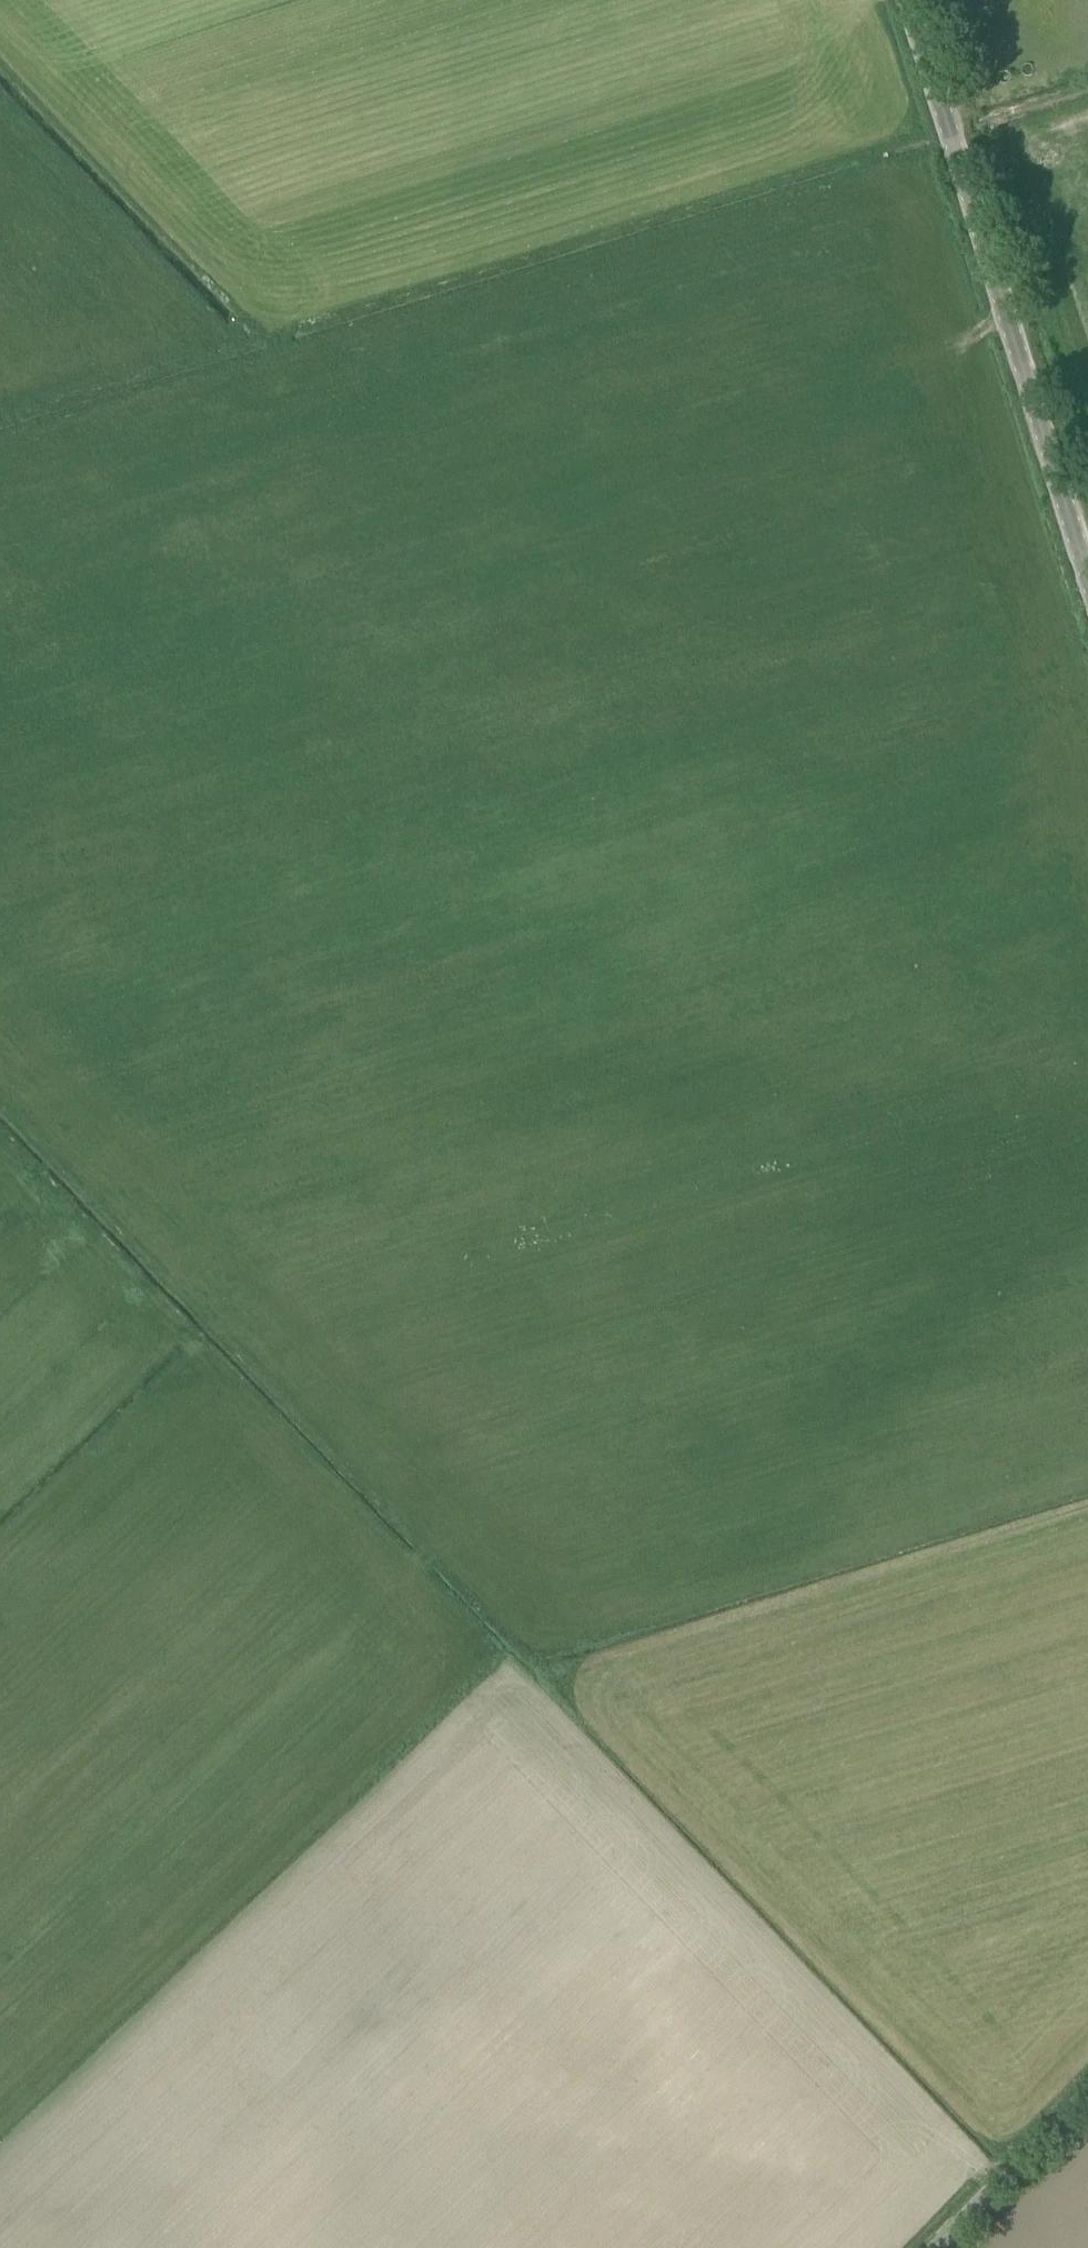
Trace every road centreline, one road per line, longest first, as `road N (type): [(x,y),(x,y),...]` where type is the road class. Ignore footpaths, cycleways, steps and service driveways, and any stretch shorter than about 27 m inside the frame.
road 1 (unclassified): [(1087,588),(907,0)]
road 2 (unclassified): [(910,2247),(1087,2069)]

